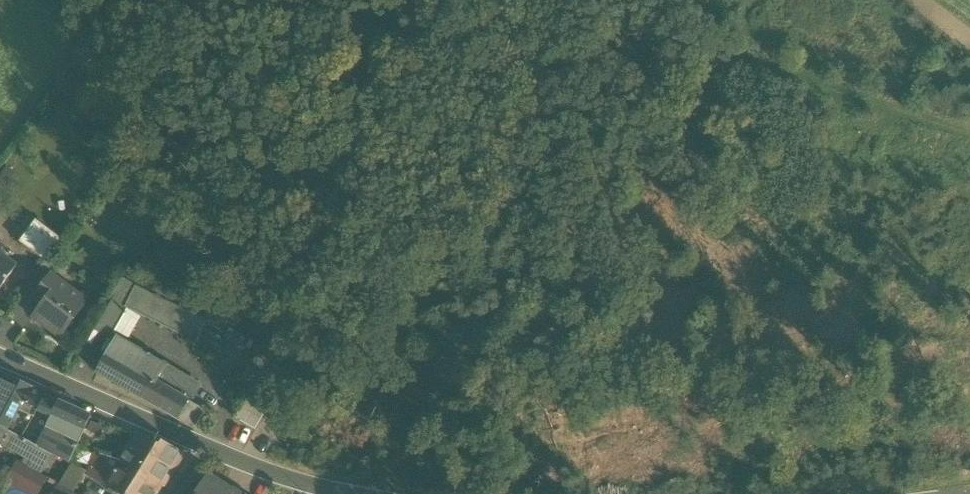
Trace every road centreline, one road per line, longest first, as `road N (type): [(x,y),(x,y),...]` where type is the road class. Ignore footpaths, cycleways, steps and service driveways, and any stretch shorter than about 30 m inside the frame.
road 1 (tertiary): [(350,493),(305,485),(0,357)]
road 2 (track): [(969,133),(711,52),(640,0)]

